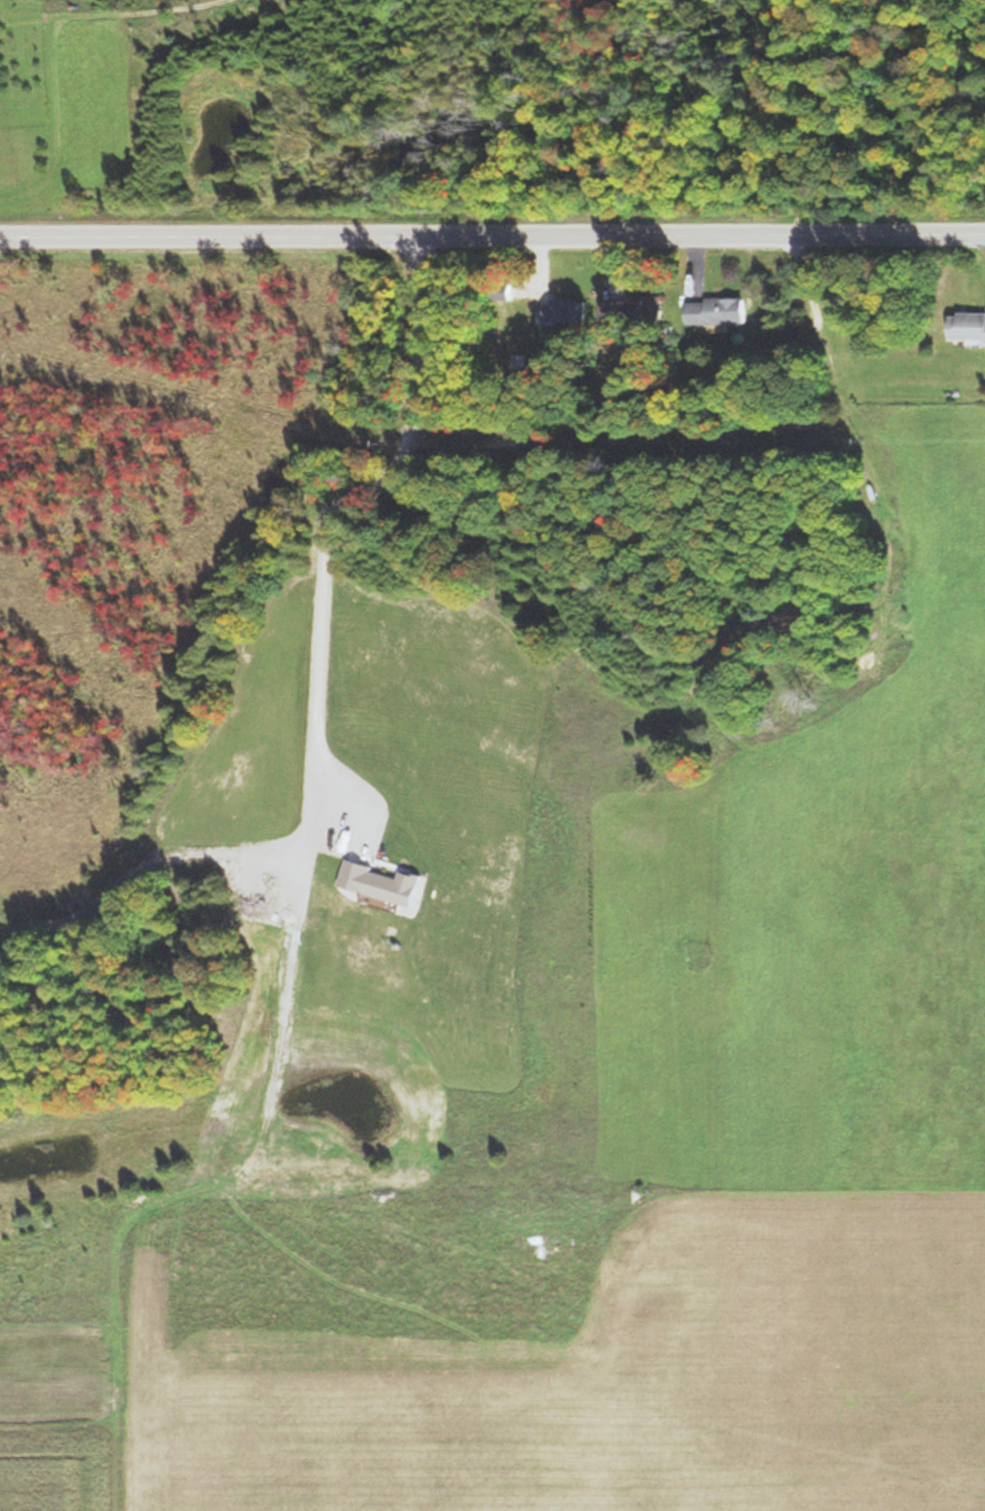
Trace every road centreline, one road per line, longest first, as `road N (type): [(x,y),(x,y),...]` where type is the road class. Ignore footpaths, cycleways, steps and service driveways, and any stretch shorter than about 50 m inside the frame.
road 1 (residential): [(0,237),(984,234)]

